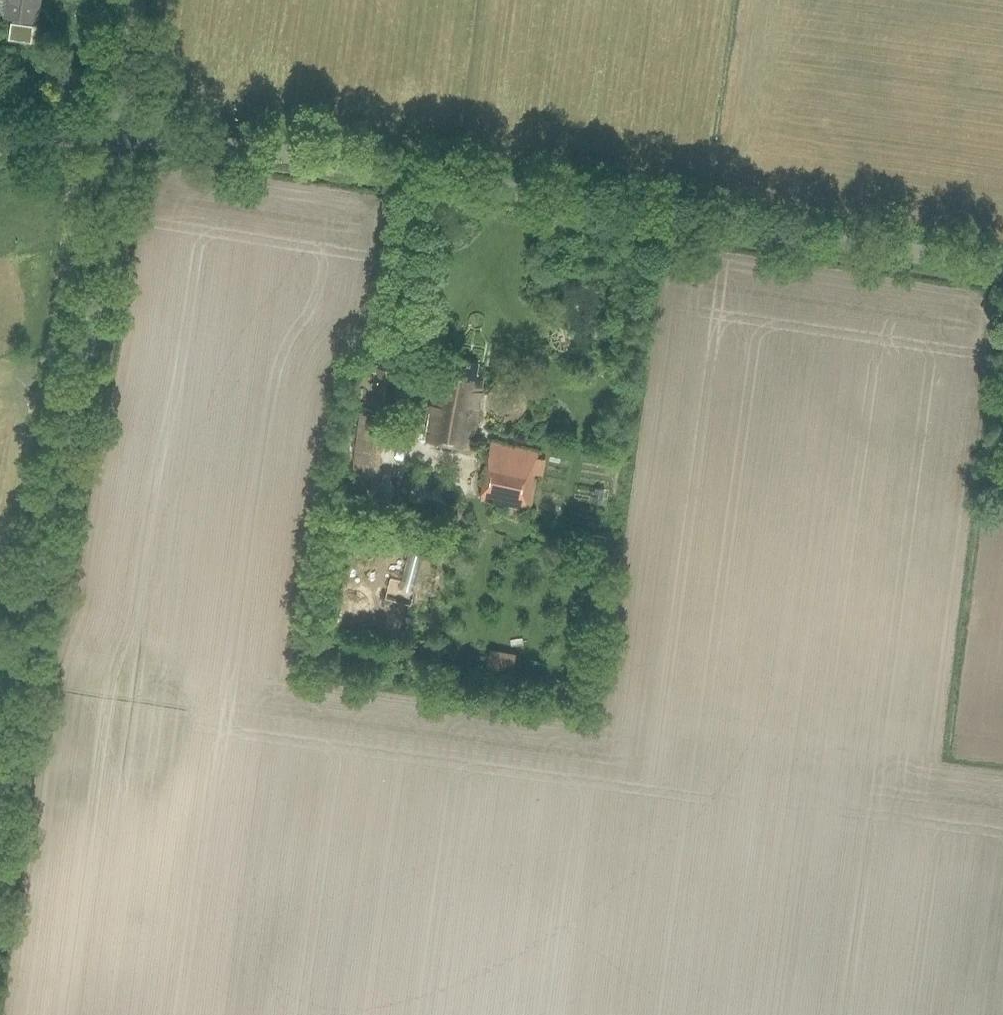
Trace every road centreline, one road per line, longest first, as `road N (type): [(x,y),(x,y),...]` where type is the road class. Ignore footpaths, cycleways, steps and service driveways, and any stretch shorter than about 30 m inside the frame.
road 1 (tertiary): [(133,138),(302,154),(1002,263)]
road 2 (unclassified): [(0,865),(20,718),(133,138)]
road 3 (unclassified): [(133,138),(151,0)]
road 4 (tertiary): [(0,156),(45,144),(133,138)]

